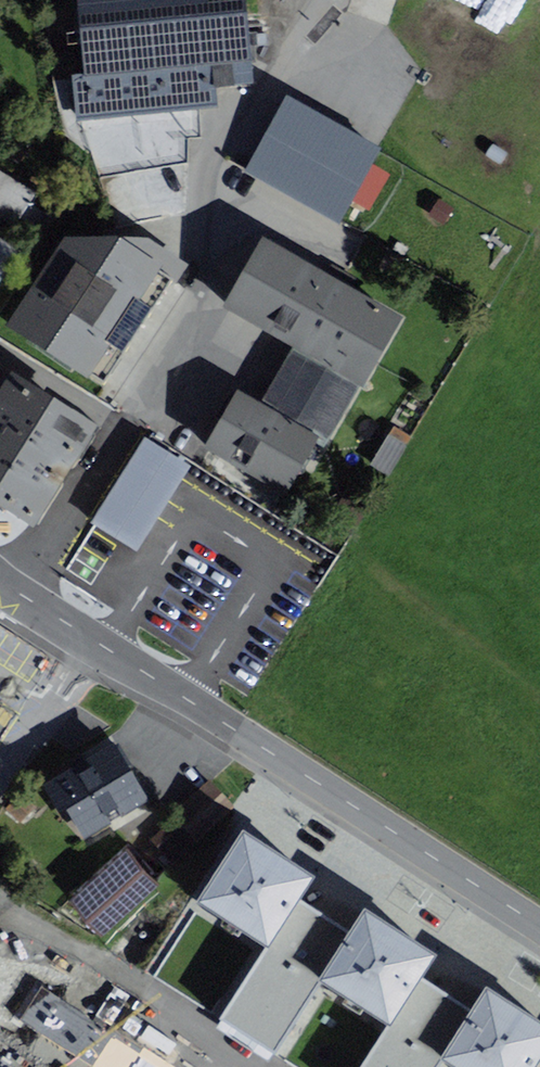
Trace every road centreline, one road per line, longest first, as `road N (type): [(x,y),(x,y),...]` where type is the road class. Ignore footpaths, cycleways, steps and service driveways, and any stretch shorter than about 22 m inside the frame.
road 1 (unclassified): [(0,580),(539,925)]

